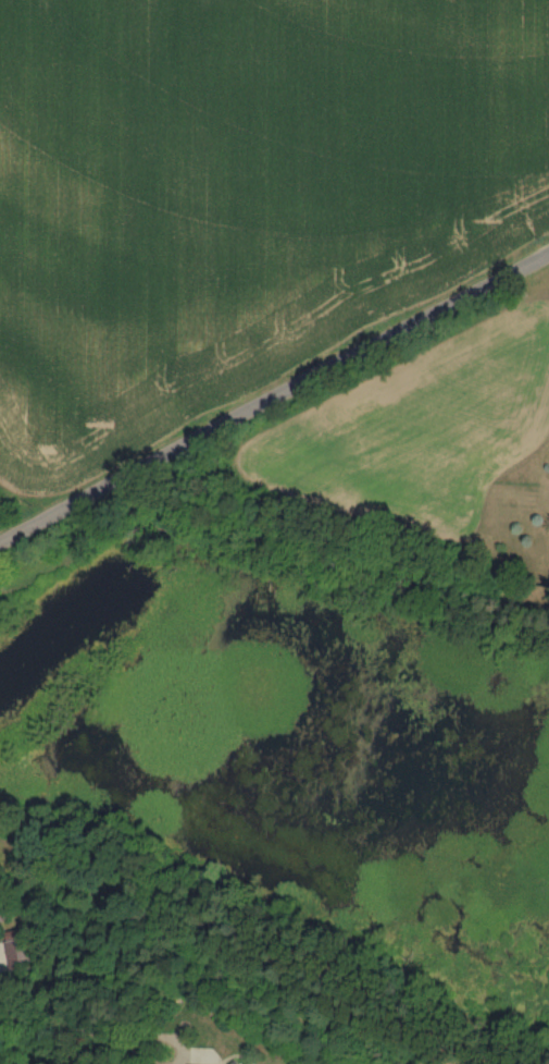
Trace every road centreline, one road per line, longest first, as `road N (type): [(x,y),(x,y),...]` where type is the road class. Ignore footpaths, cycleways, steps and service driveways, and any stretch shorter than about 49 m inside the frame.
road 1 (tertiary): [(0,542),(548,252)]

